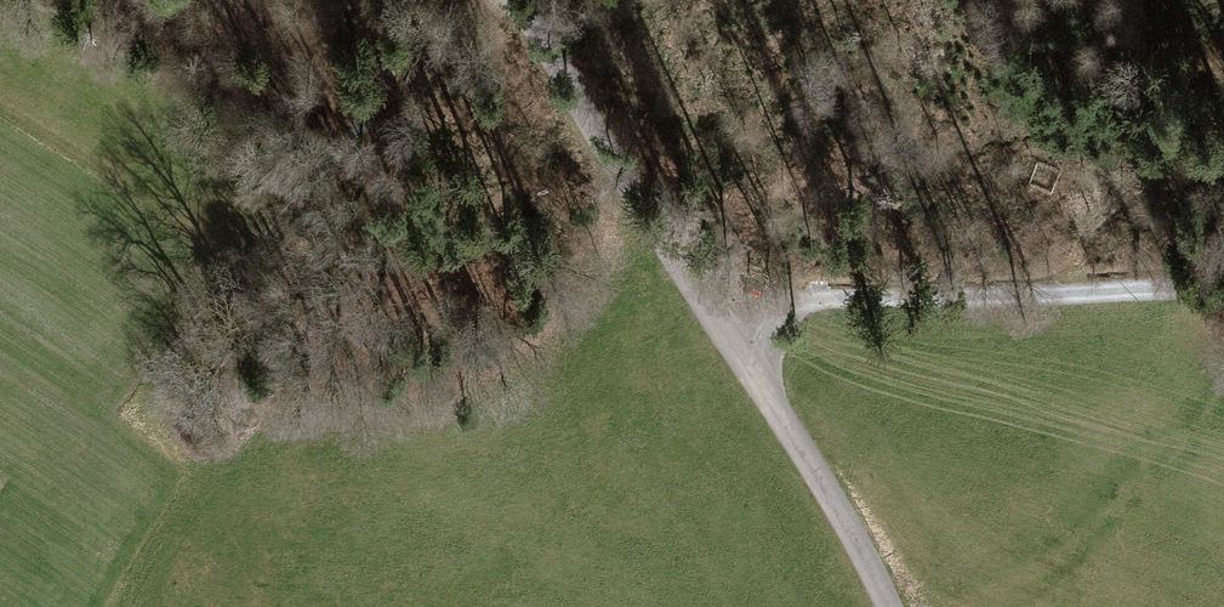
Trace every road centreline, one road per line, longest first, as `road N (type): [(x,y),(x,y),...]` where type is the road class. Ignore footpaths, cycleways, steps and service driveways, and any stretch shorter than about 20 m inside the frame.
road 1 (unclassified): [(889,606),(730,334),(513,0)]
road 2 (track): [(730,334),(816,304),(1223,297)]
road 3 (track): [(408,0),(367,107),(337,158),(279,217),(212,313)]

